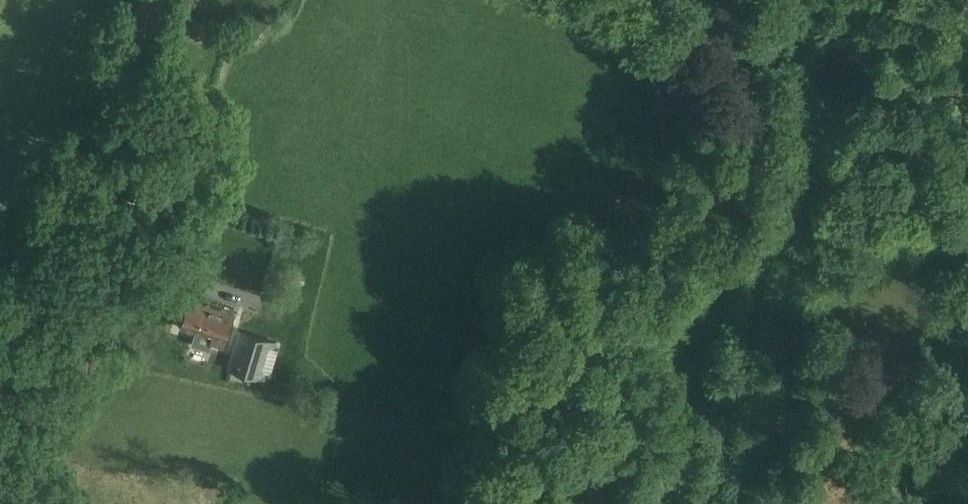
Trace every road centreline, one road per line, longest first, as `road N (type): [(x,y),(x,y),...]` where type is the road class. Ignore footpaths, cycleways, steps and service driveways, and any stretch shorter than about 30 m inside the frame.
road 1 (track): [(822,0),(703,503)]
road 2 (tertiary): [(0,334),(144,0)]

